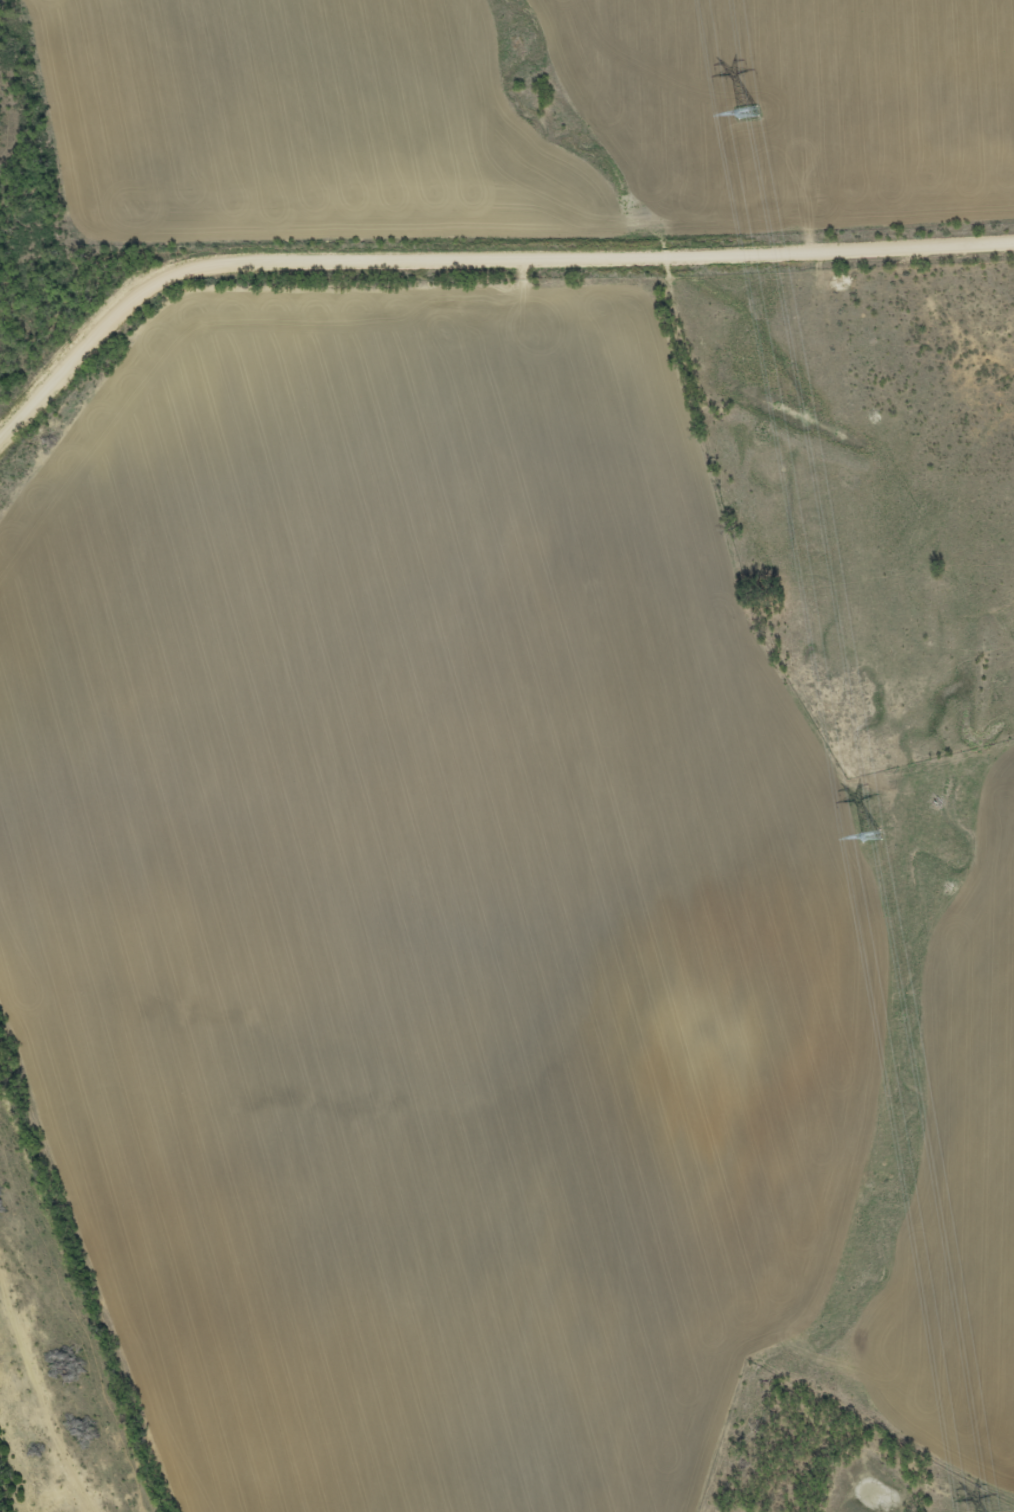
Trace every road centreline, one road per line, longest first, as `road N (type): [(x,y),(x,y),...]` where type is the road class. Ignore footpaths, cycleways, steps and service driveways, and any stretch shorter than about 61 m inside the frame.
road 1 (residential): [(1013,237),(212,264),(165,278),(129,305),(0,439)]

